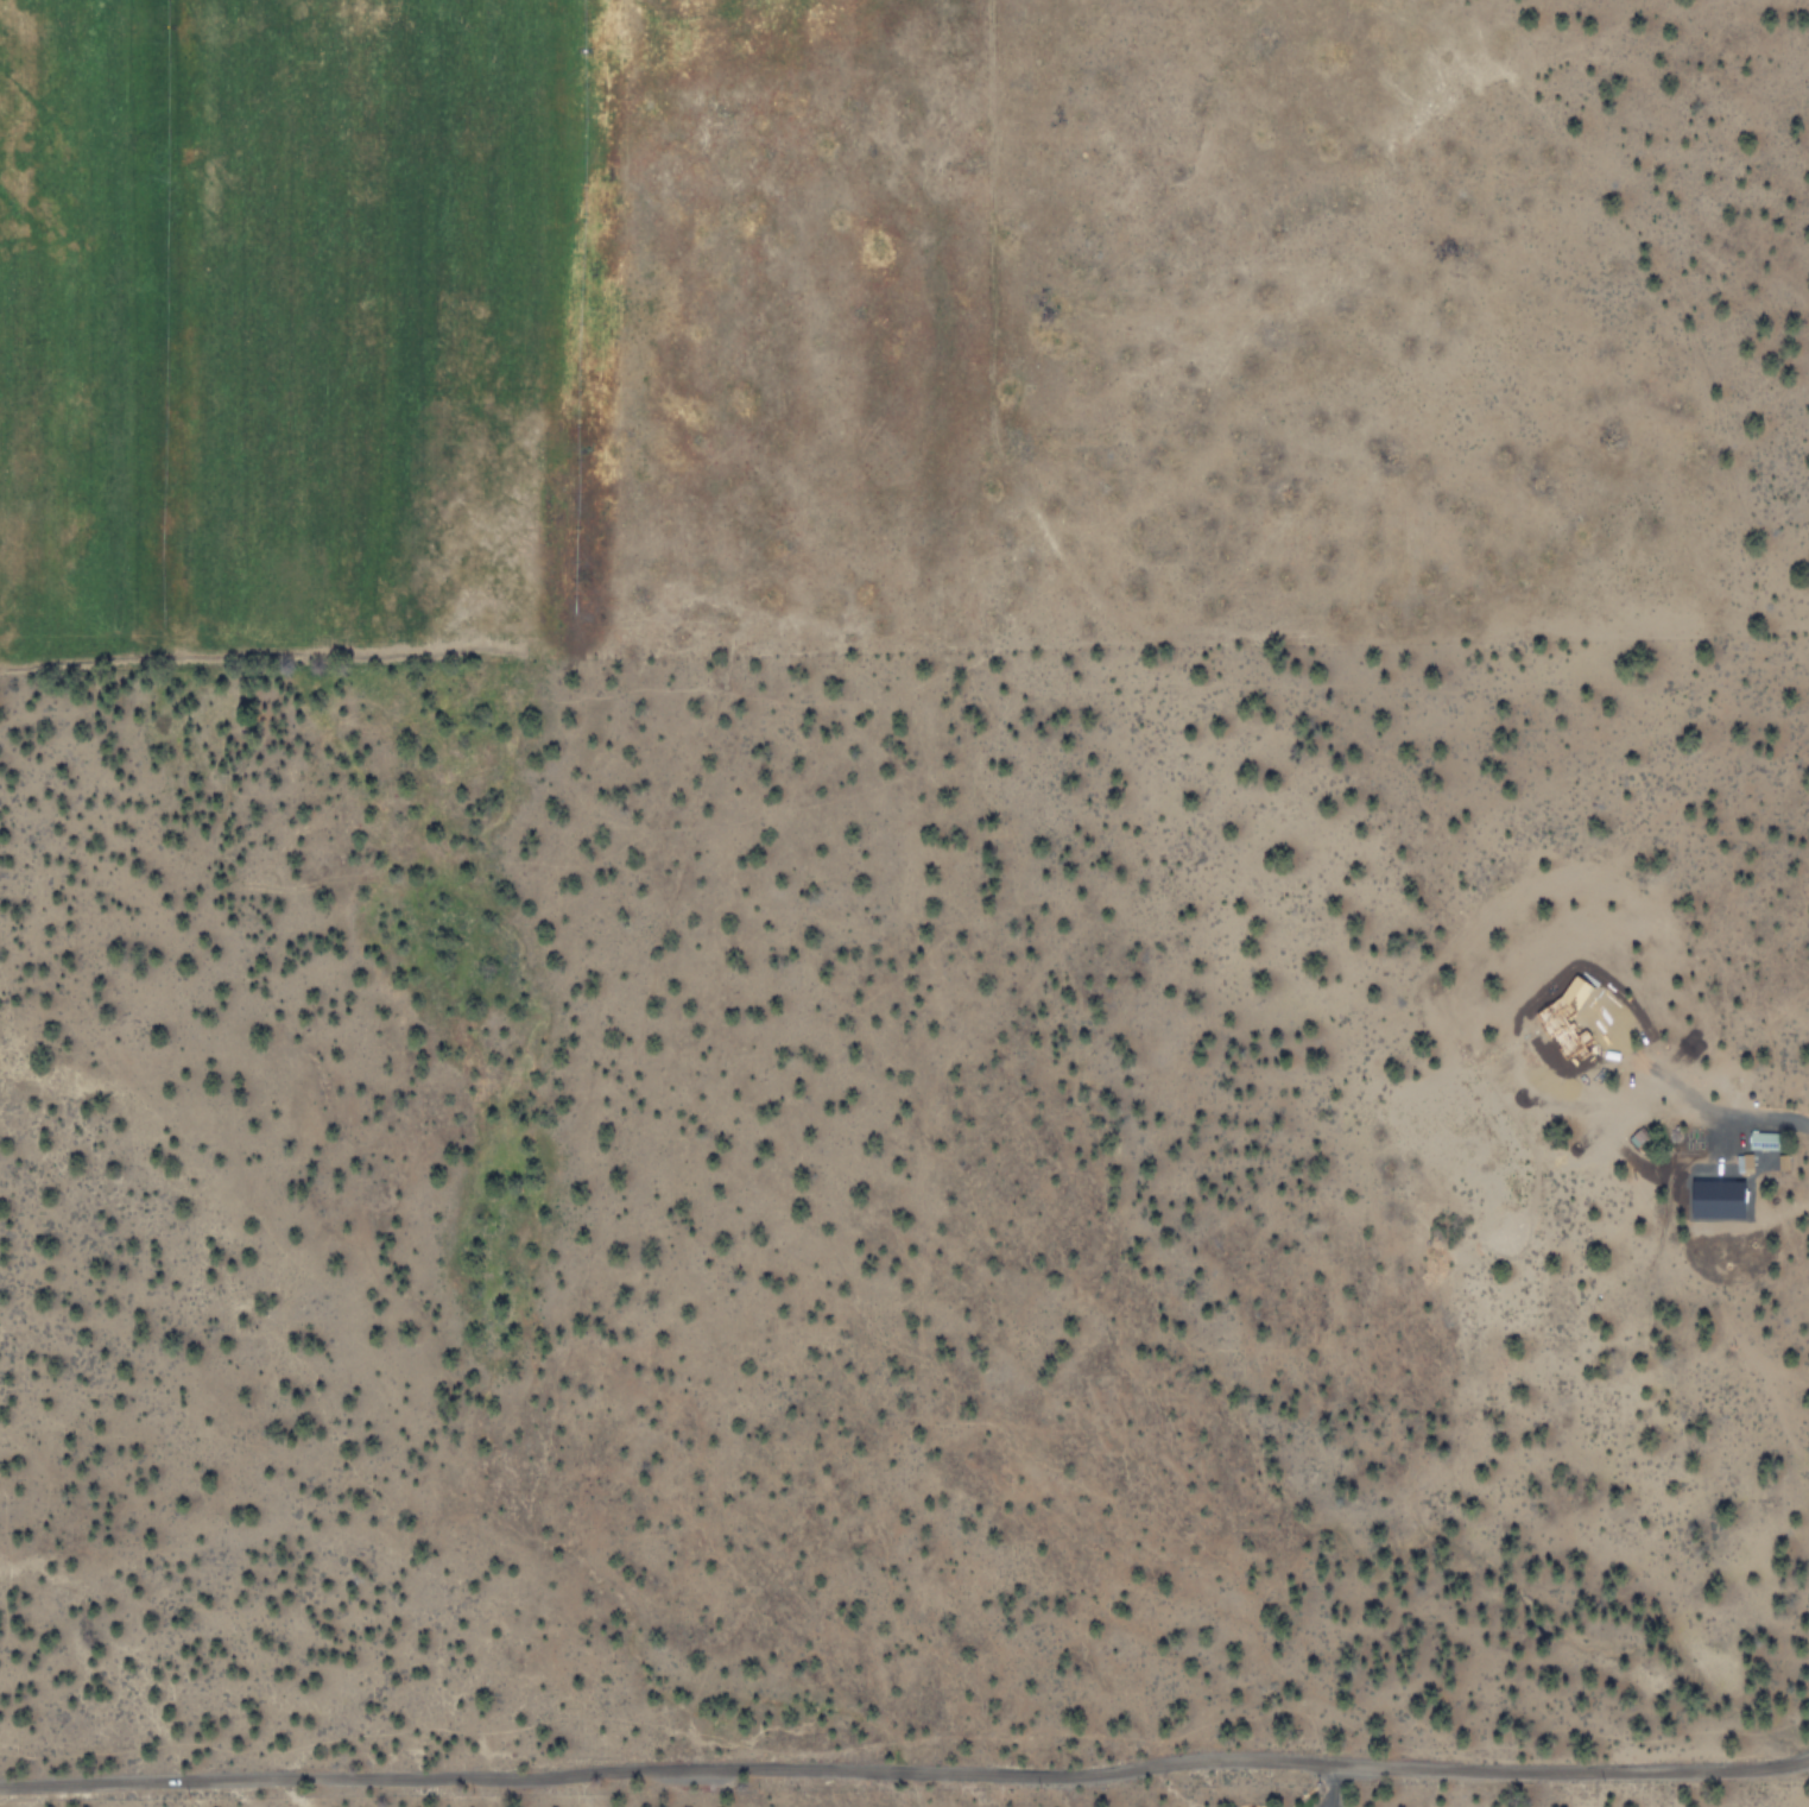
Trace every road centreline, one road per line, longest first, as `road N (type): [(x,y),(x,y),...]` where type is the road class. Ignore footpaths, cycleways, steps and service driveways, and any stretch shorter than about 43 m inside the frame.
road 1 (residential): [(0,1789),(496,1781),(773,1767),(1084,1781),(1200,1762),(1478,1771),(1808,1766)]

